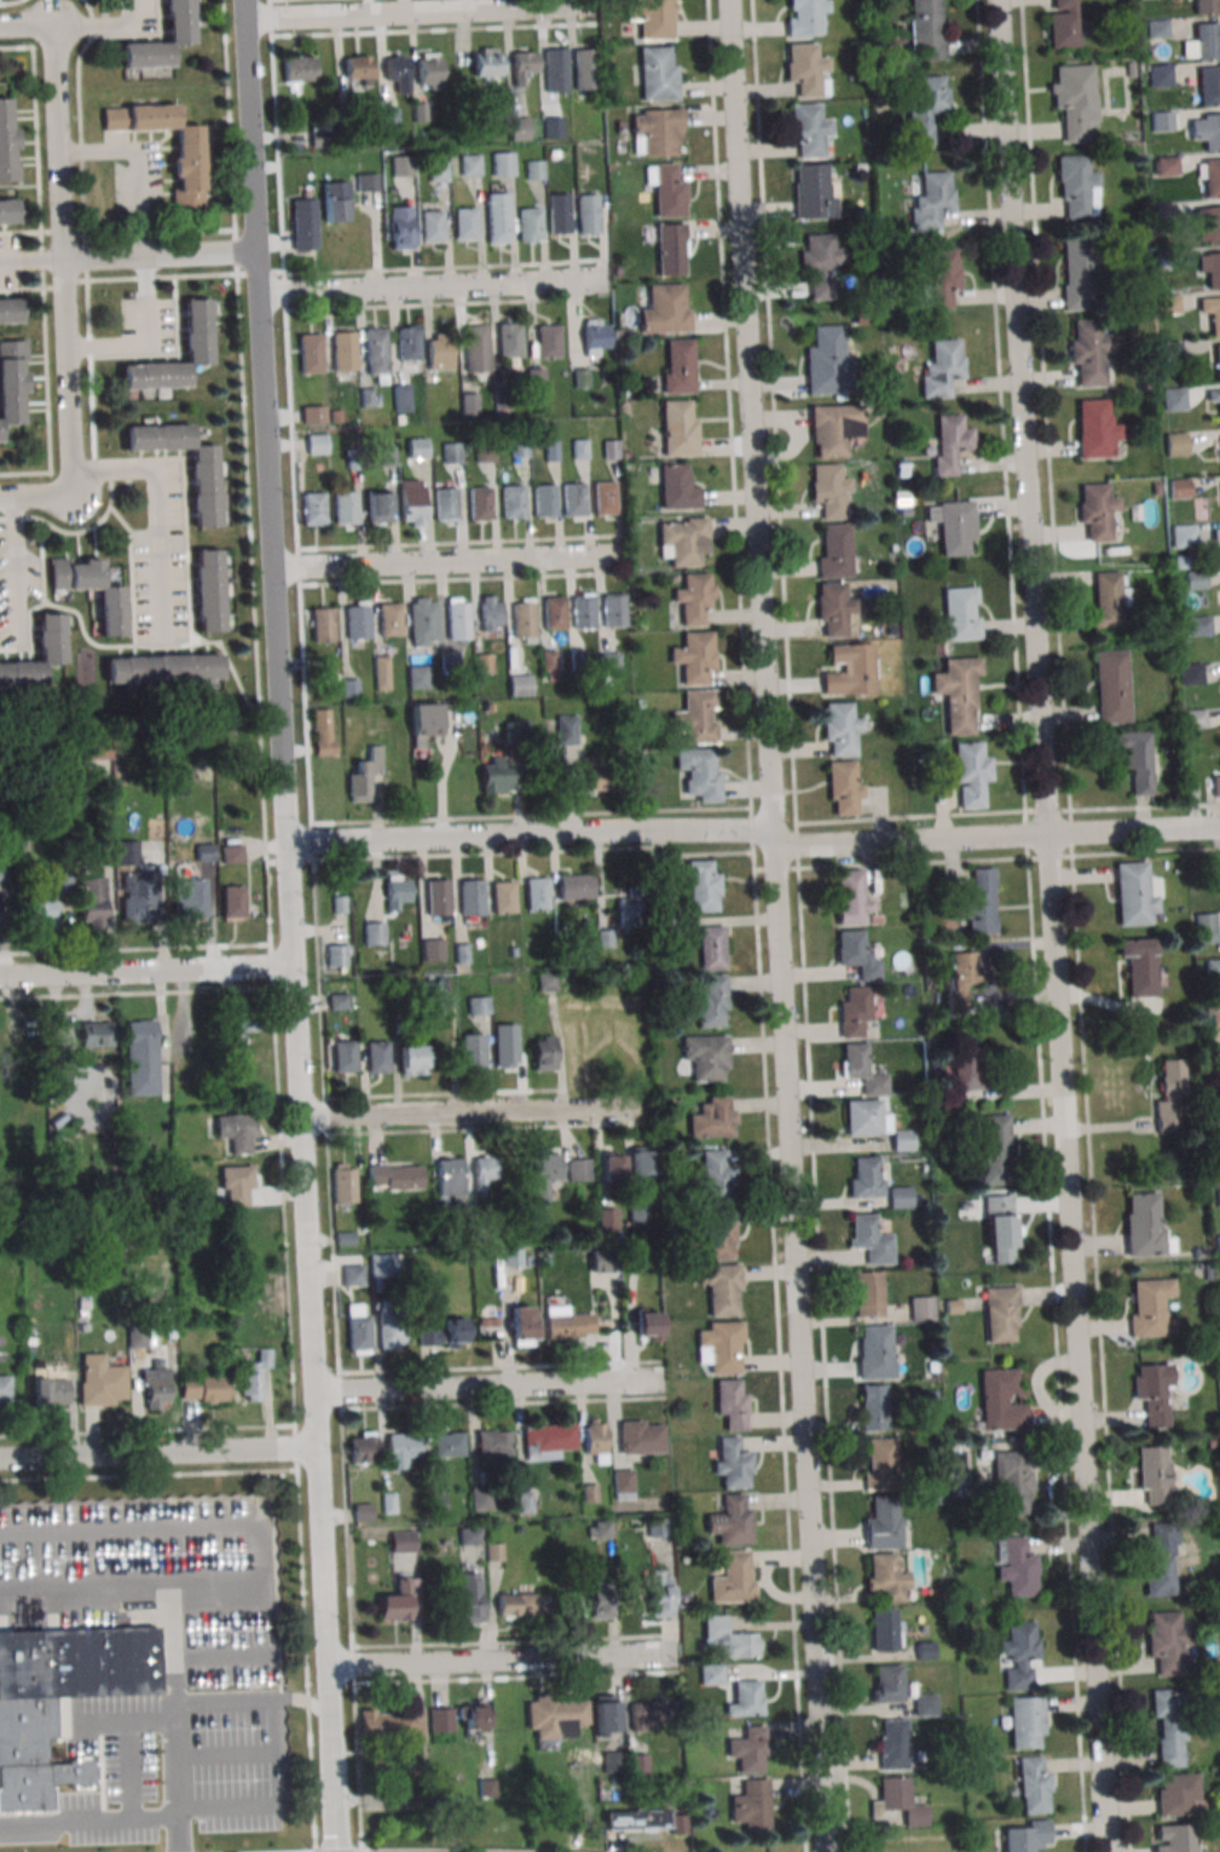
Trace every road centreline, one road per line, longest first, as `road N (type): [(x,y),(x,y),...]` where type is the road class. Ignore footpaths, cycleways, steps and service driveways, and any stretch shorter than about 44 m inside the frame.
road 1 (residential): [(825,1851),(775,835)]
road 2 (residential): [(1105,1851),(1045,840)]
road 3 (residential): [(1045,840),(997,0)]
road 4 (residential): [(775,835),(730,0)]
road 5 (residential): [(288,843),(775,835)]
road 6 (residential): [(326,1666),(678,1653)]
road 7 (residential): [(316,1393),(661,1379)]
road 8 (residential): [(260,291),(605,279)]
road 9 (residential): [(276,569),(618,552)]
road 10 (residential): [(303,1119),(644,1107)]
road 11 (residential): [(245,23),(583,5)]
road 12 (residential): [(0,1464),(314,1453)]
road 13 (residential): [(0,981),(295,965)]
road 14 (residential): [(276,569),(260,291)]
road 15 (residential): [(316,1393),(303,1119)]
road 16 (residential): [(288,843),(276,569)]
road 17 (residential): [(775,835),(797,847),(1045,840)]
road 18 (residential): [(70,473),(157,468),(160,629)]
road 19 (residential): [(63,257),(56,27)]
road 20 (residential): [(258,249),(245,23)]
road 21 (residential): [(70,473),(63,257)]
road 22 (residential): [(326,1666),(314,1453)]
road 23 (residential): [(258,249),(63,257)]
road 24 (residential): [(336,1851),(326,1666)]
road 25 (residential): [(1045,840),(1219,827)]
road 26 (residential): [(303,1119),(295,965)]
road 27 (residential): [(10,502),(16,633)]
road 28 (residential): [(295,965),(288,843)]

